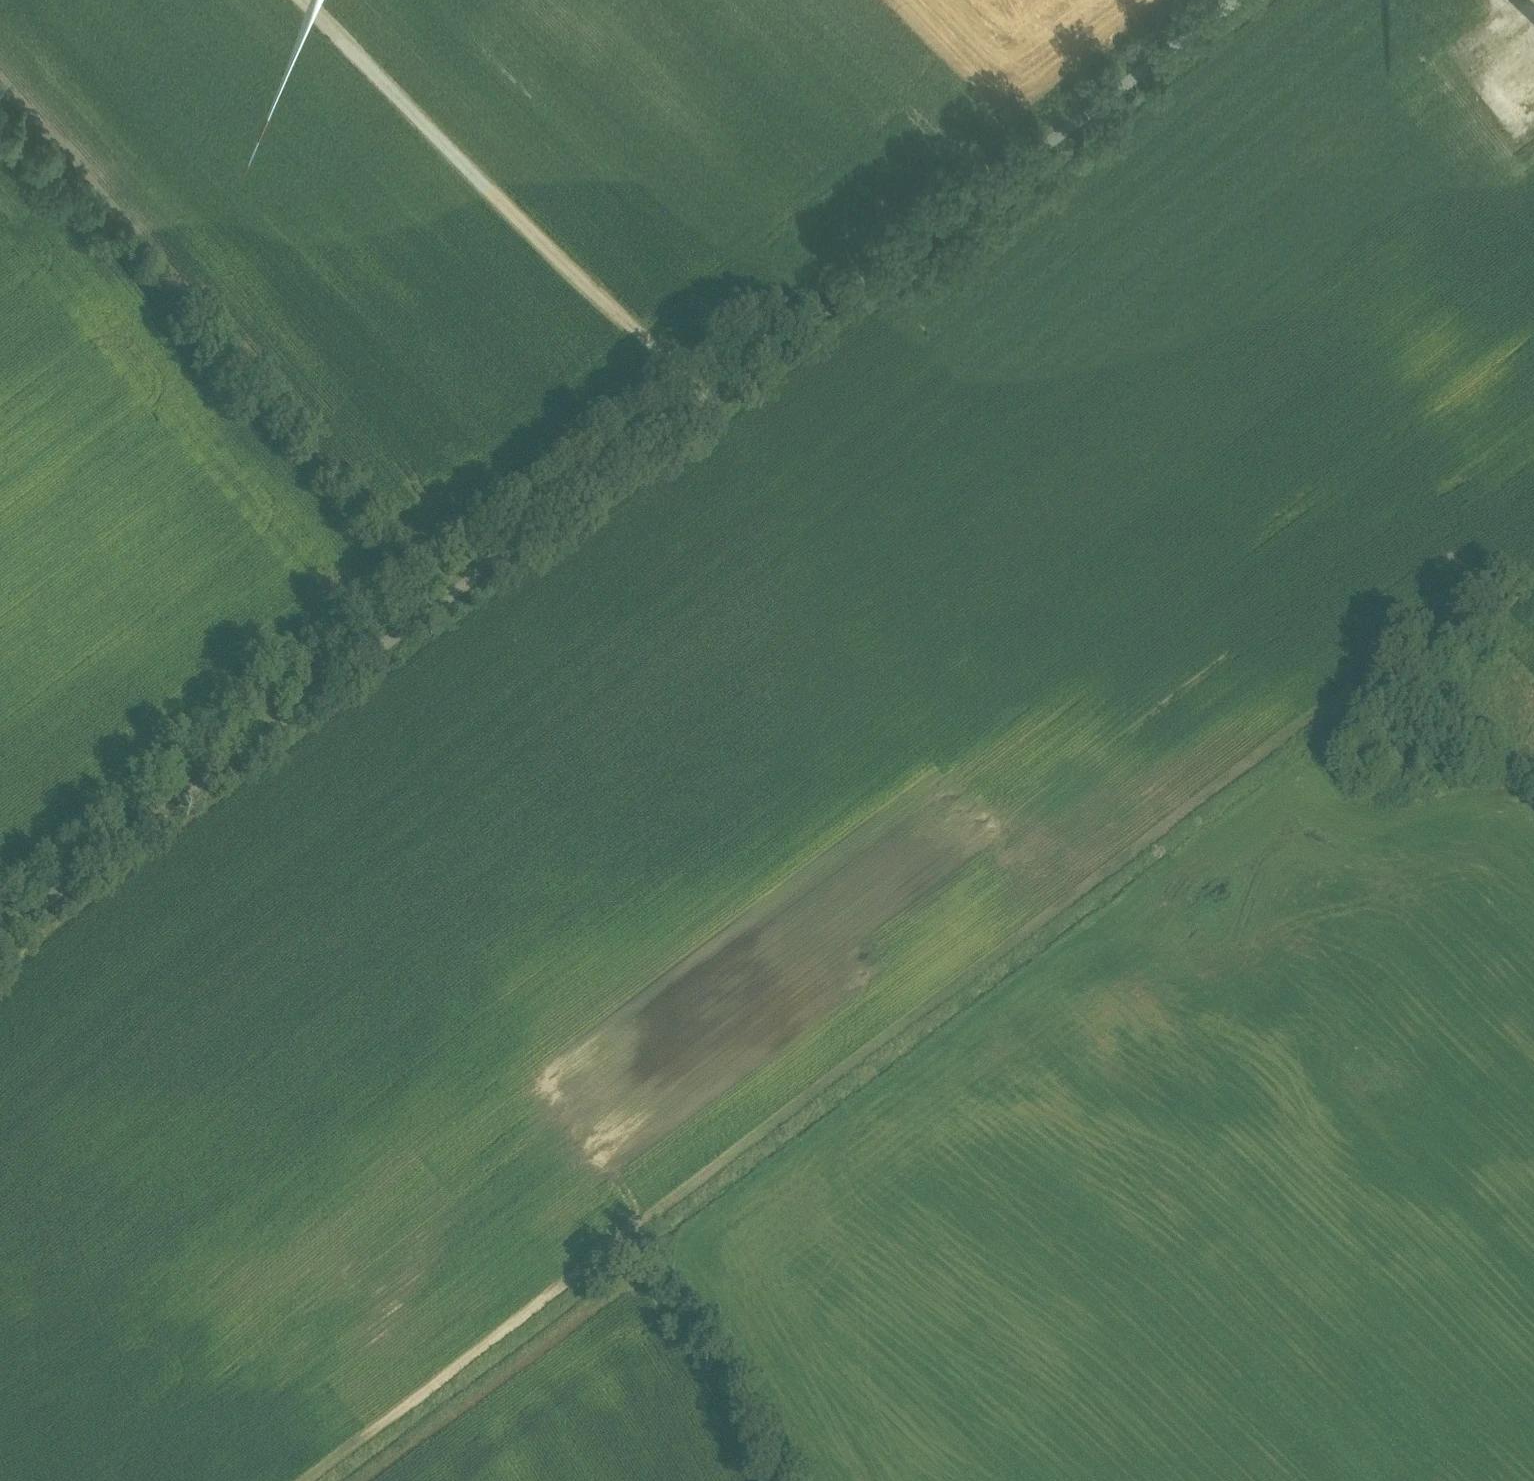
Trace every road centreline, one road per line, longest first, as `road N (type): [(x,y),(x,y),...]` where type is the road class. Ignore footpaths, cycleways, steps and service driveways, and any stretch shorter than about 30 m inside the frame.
road 1 (track): [(305,0),(749,458),(832,494),(893,494),(955,461),(1513,0)]
road 2 (unclassified): [(0,949),(788,326),(1244,0)]

